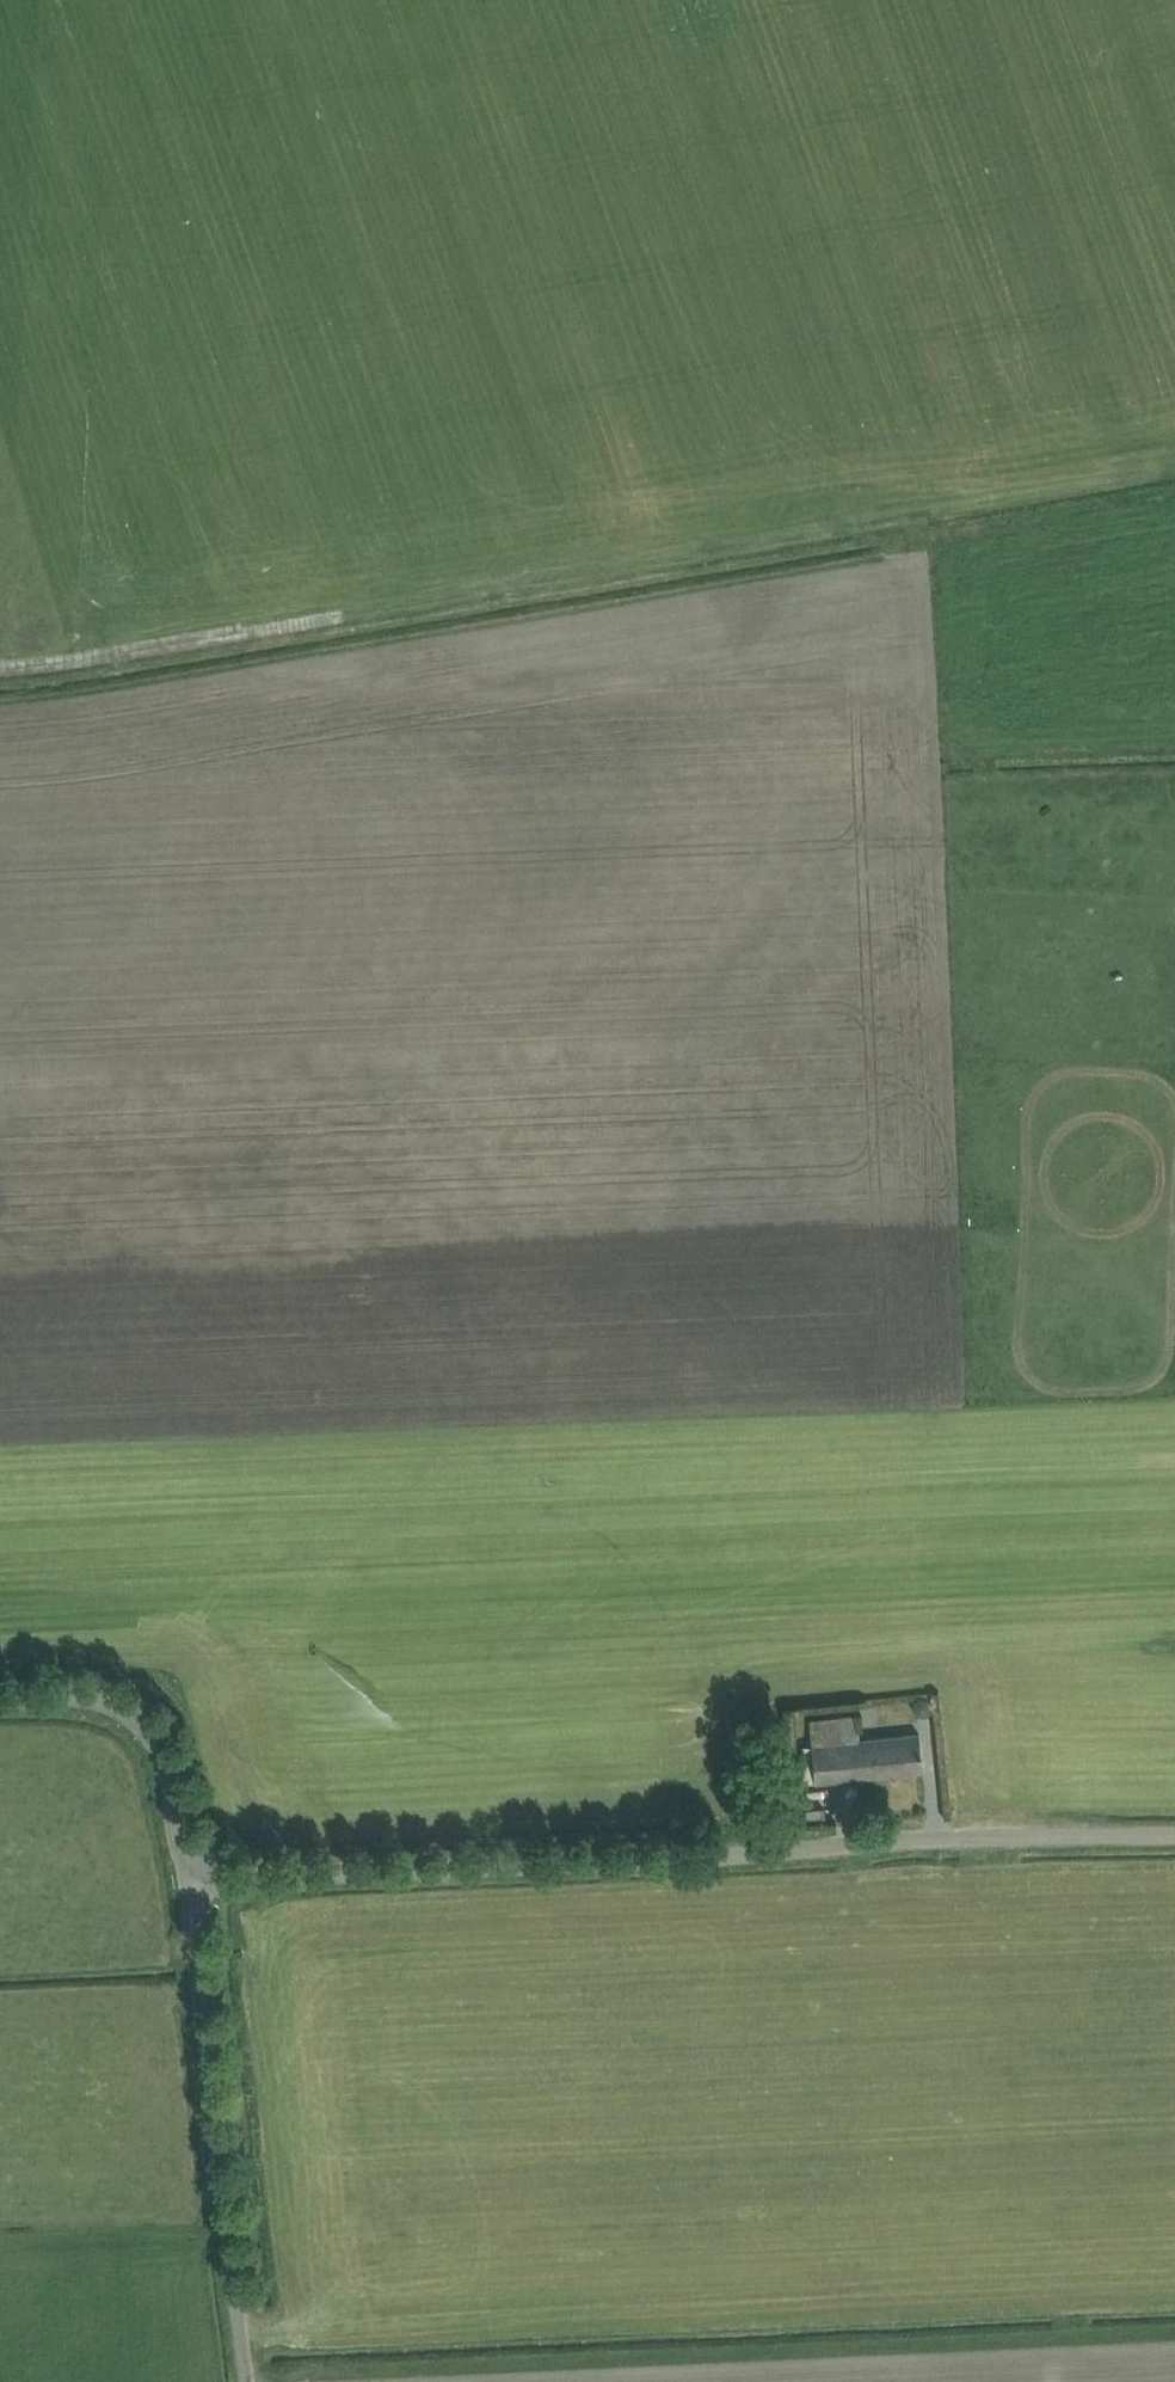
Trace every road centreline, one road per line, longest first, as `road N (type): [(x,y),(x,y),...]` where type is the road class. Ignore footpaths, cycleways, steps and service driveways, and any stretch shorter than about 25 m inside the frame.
road 1 (unclassified): [(187,1887),(930,1838),(1174,1837)]
road 2 (unclassified): [(244,2381),(187,1887)]
road 3 (unclassified): [(187,1887),(165,1765),(150,1731),(74,1696),(0,1701)]

